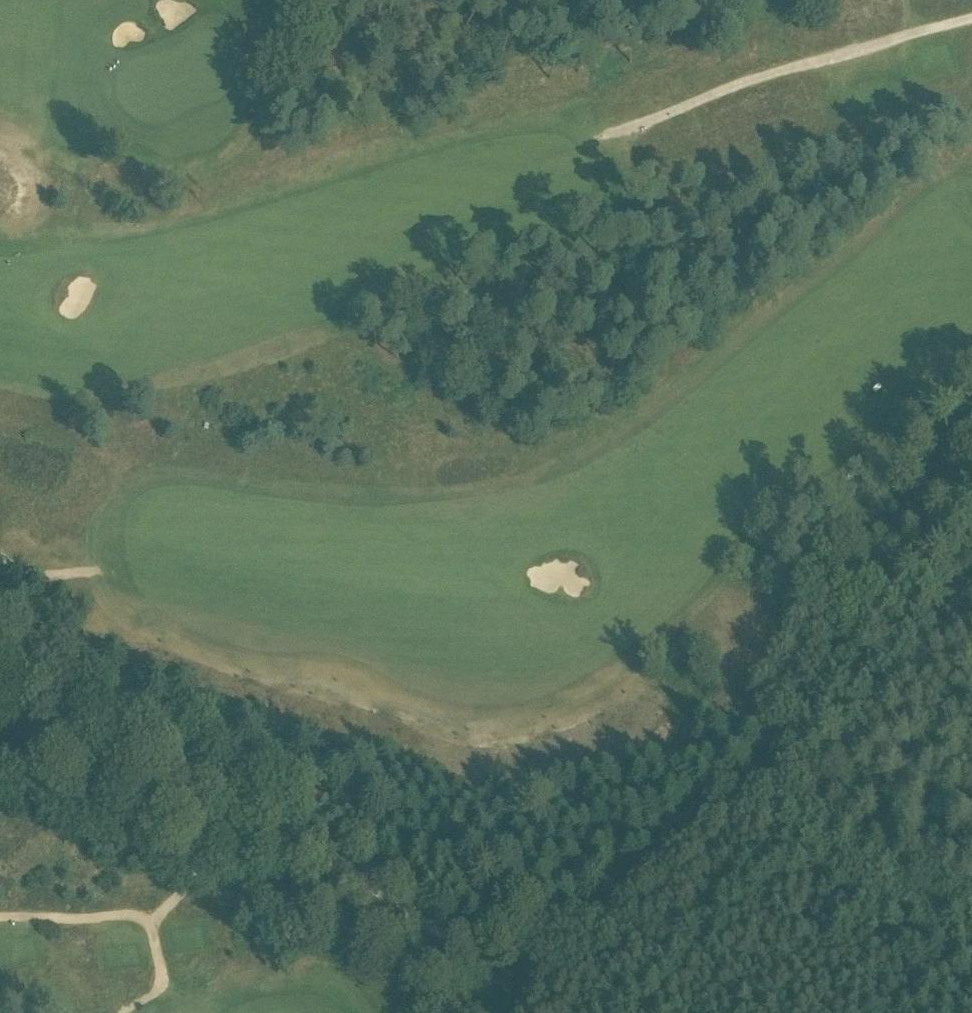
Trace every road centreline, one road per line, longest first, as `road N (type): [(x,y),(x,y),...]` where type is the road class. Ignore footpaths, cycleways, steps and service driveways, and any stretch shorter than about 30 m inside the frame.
road 1 (track): [(934,566),(826,727),(594,932),(494,942),(437,929),(0,680)]

